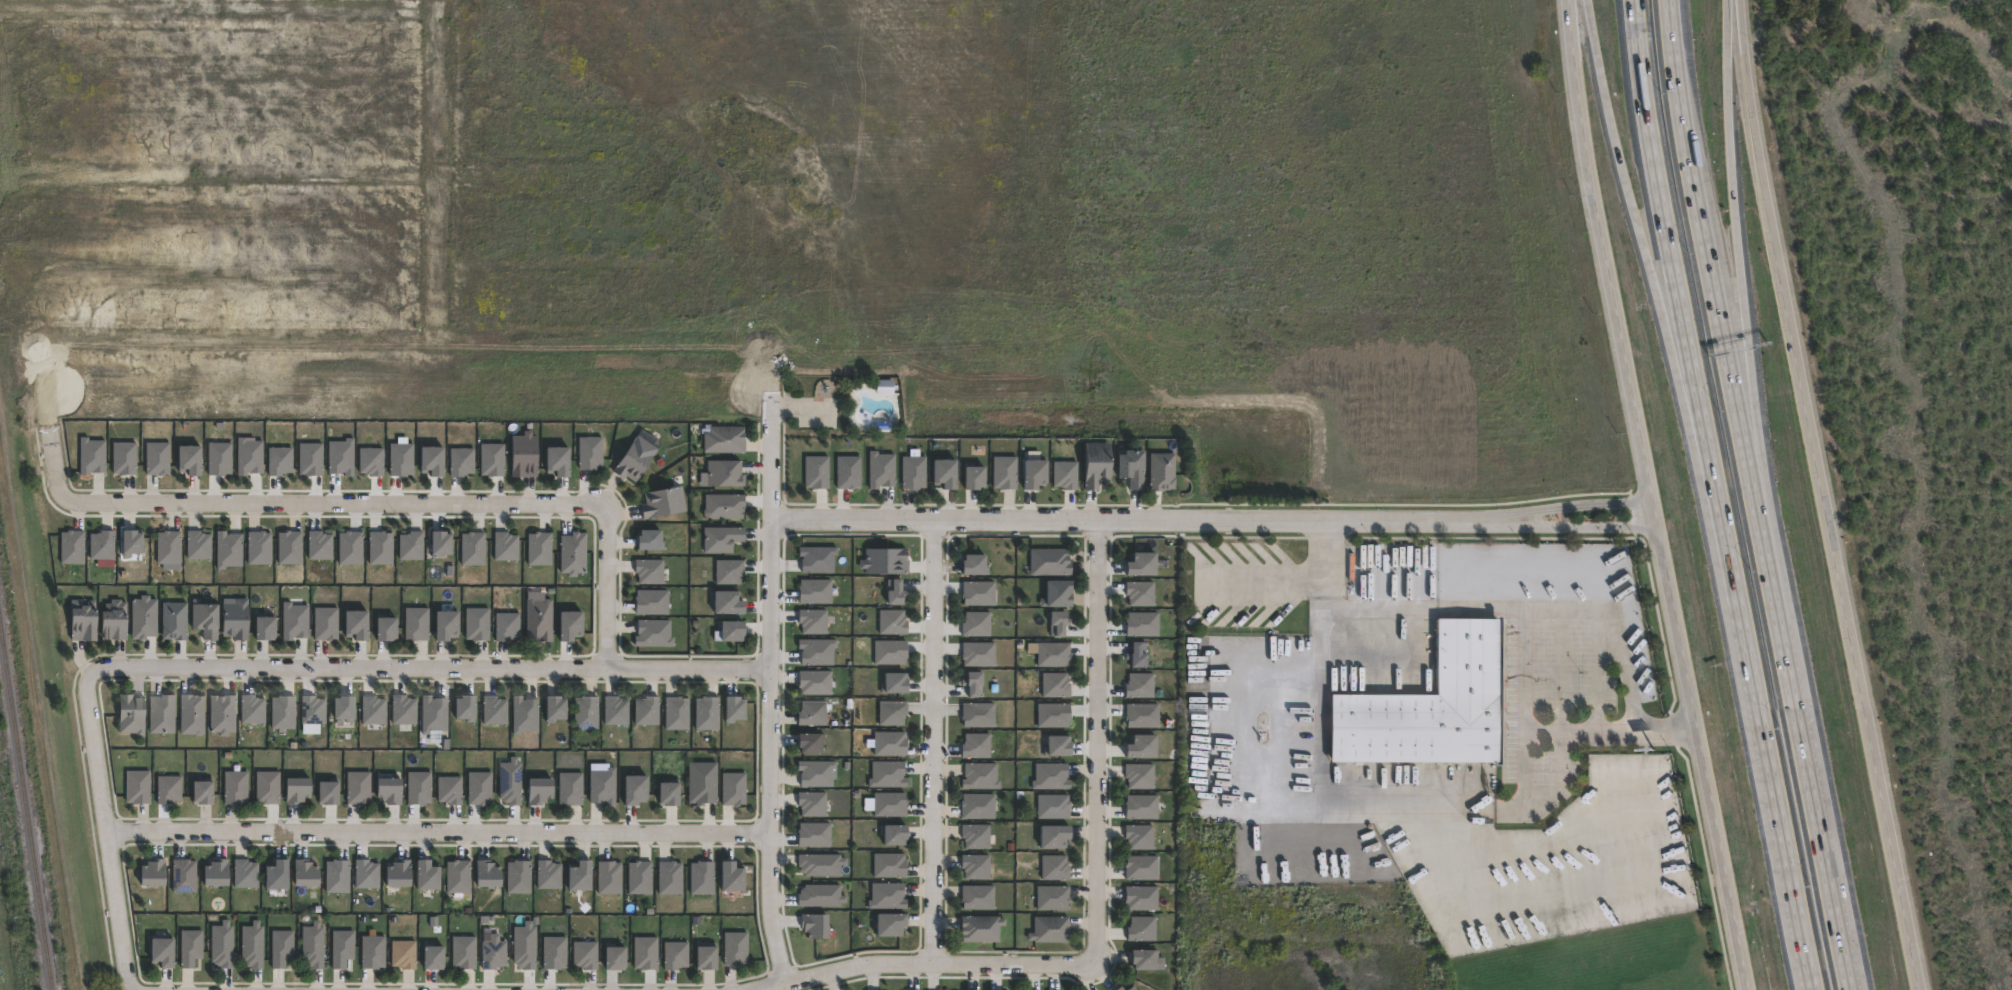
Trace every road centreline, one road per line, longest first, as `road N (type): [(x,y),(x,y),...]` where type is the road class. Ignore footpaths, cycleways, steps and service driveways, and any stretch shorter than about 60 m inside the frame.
road 1 (secondary): [(1563,0),(1586,189),(1742,989)]
road 2 (residential): [(49,431),(58,492),(83,503),(605,507),(607,668)]
road 3 (secondary): [(1919,989),(1775,259)]
road 4 (residential): [(770,518),(1499,519)]
road 5 (residential): [(85,678),(115,667),(769,671)]
road 6 (residential): [(105,833),(768,834)]
road 7 (residential): [(773,383),(768,834),(770,915),(783,983)]
road 8 (motorway): [(1769,573),(1669,0)]
road 9 (motorway): [(1769,573),(1733,215),(1727,0)]
road 10 (motorway): [(1585,0),(1612,142),(1720,528)]
road 11 (motorway): [(1633,0),(1643,107),(1720,528)]
road 12 (motorway): [(1720,528),(1811,989)]
road 13 (residential): [(933,518),(929,964)]
road 14 (residential): [(1097,519),(1094,965)]
road 15 (motorway): [(1849,989),(1769,573)]
road 16 (residential): [(1094,965),(859,966),(758,989)]
road 17 (residential): [(135,989),(124,962),(85,678)]
road 18 (secondary): [(1775,259),(1737,0)]
road 19 (residential): [(1499,519),(1652,526)]
road 20 (residential): [(1647,500),(1499,519)]

